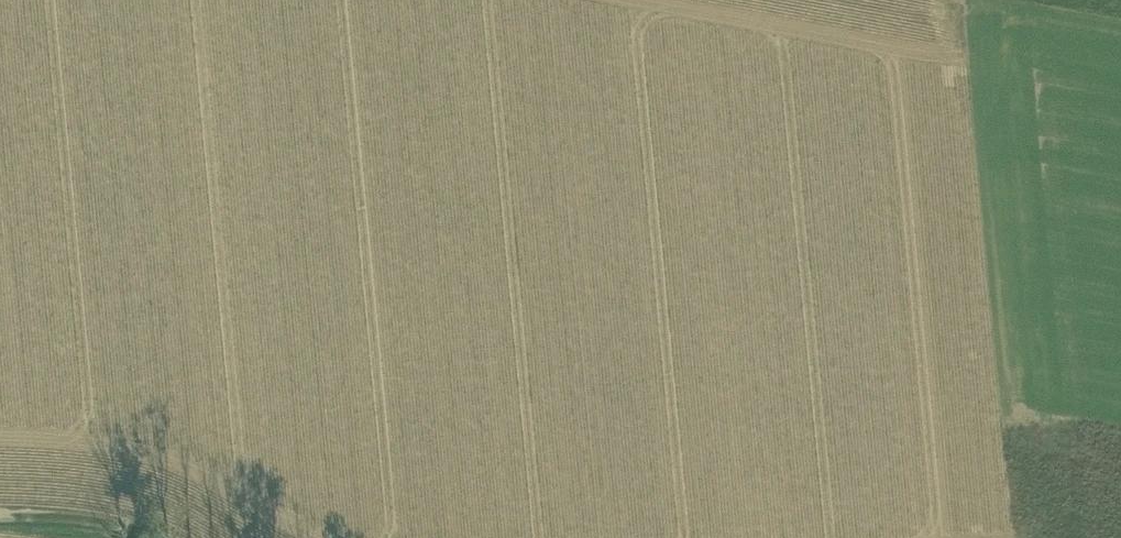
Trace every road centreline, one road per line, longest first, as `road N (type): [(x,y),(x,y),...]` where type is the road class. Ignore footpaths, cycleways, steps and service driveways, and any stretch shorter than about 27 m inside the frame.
road 1 (track): [(0,516),(59,516),(146,537)]

